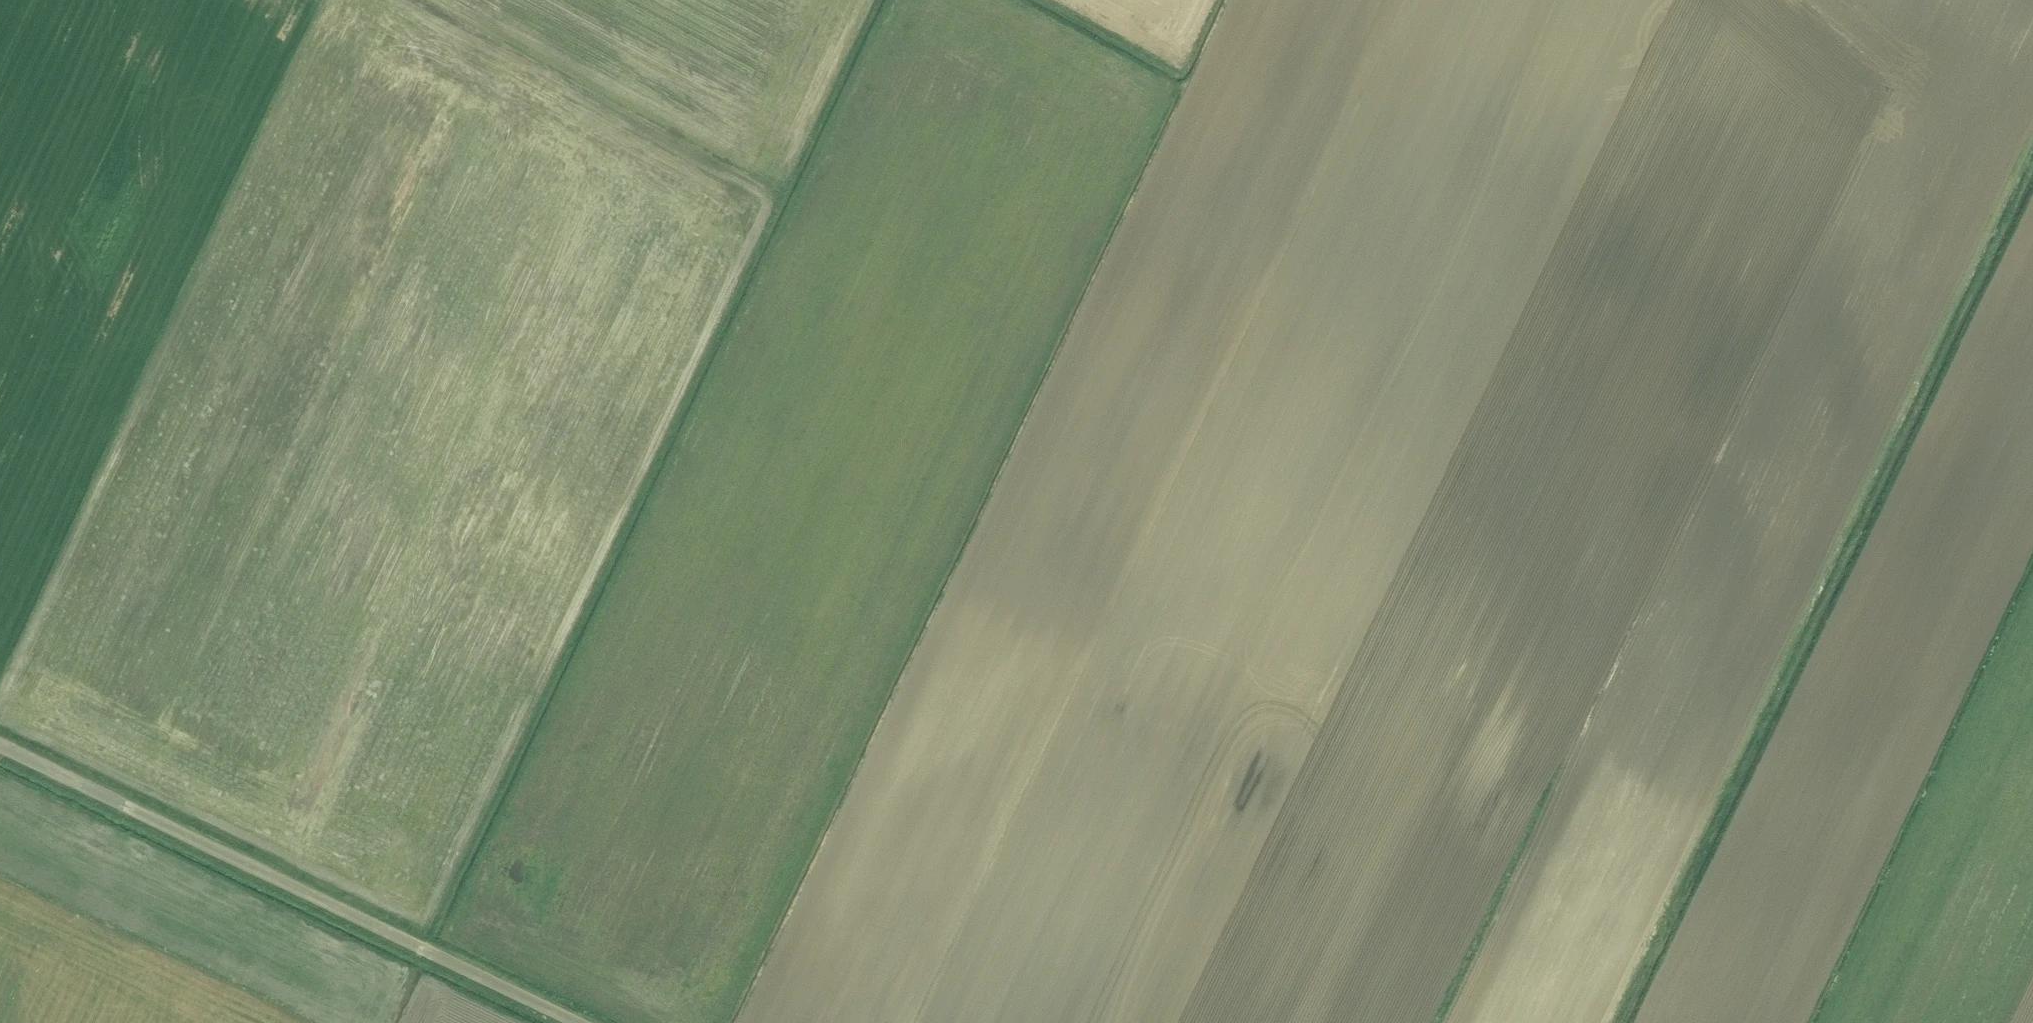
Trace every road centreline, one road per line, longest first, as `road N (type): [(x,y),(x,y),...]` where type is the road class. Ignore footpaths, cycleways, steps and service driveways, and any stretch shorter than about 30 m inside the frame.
road 1 (unclassified): [(565,1022),(0,753)]

